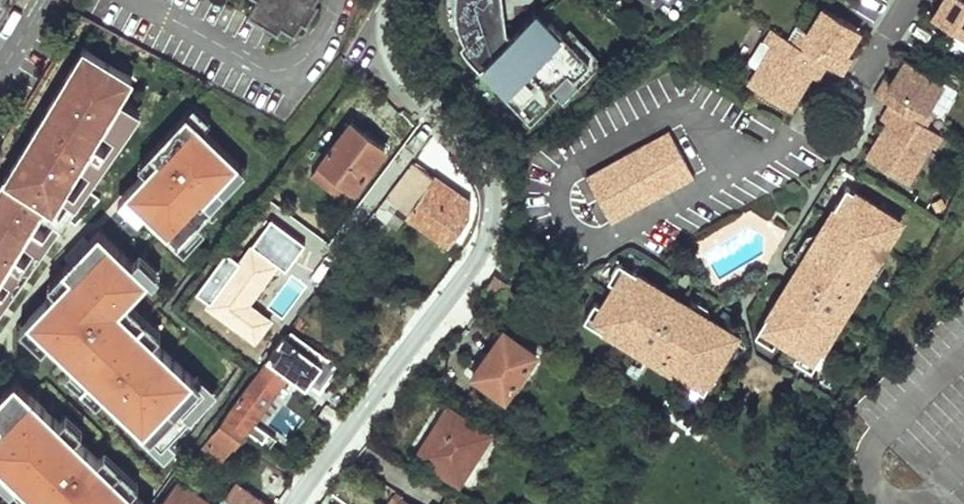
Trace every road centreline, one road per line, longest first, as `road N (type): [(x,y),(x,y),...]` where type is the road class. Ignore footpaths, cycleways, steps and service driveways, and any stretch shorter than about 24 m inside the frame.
road 1 (residential): [(297,503),(460,291),(487,235),(491,207),(480,166),(387,60),(380,38),(384,0)]

